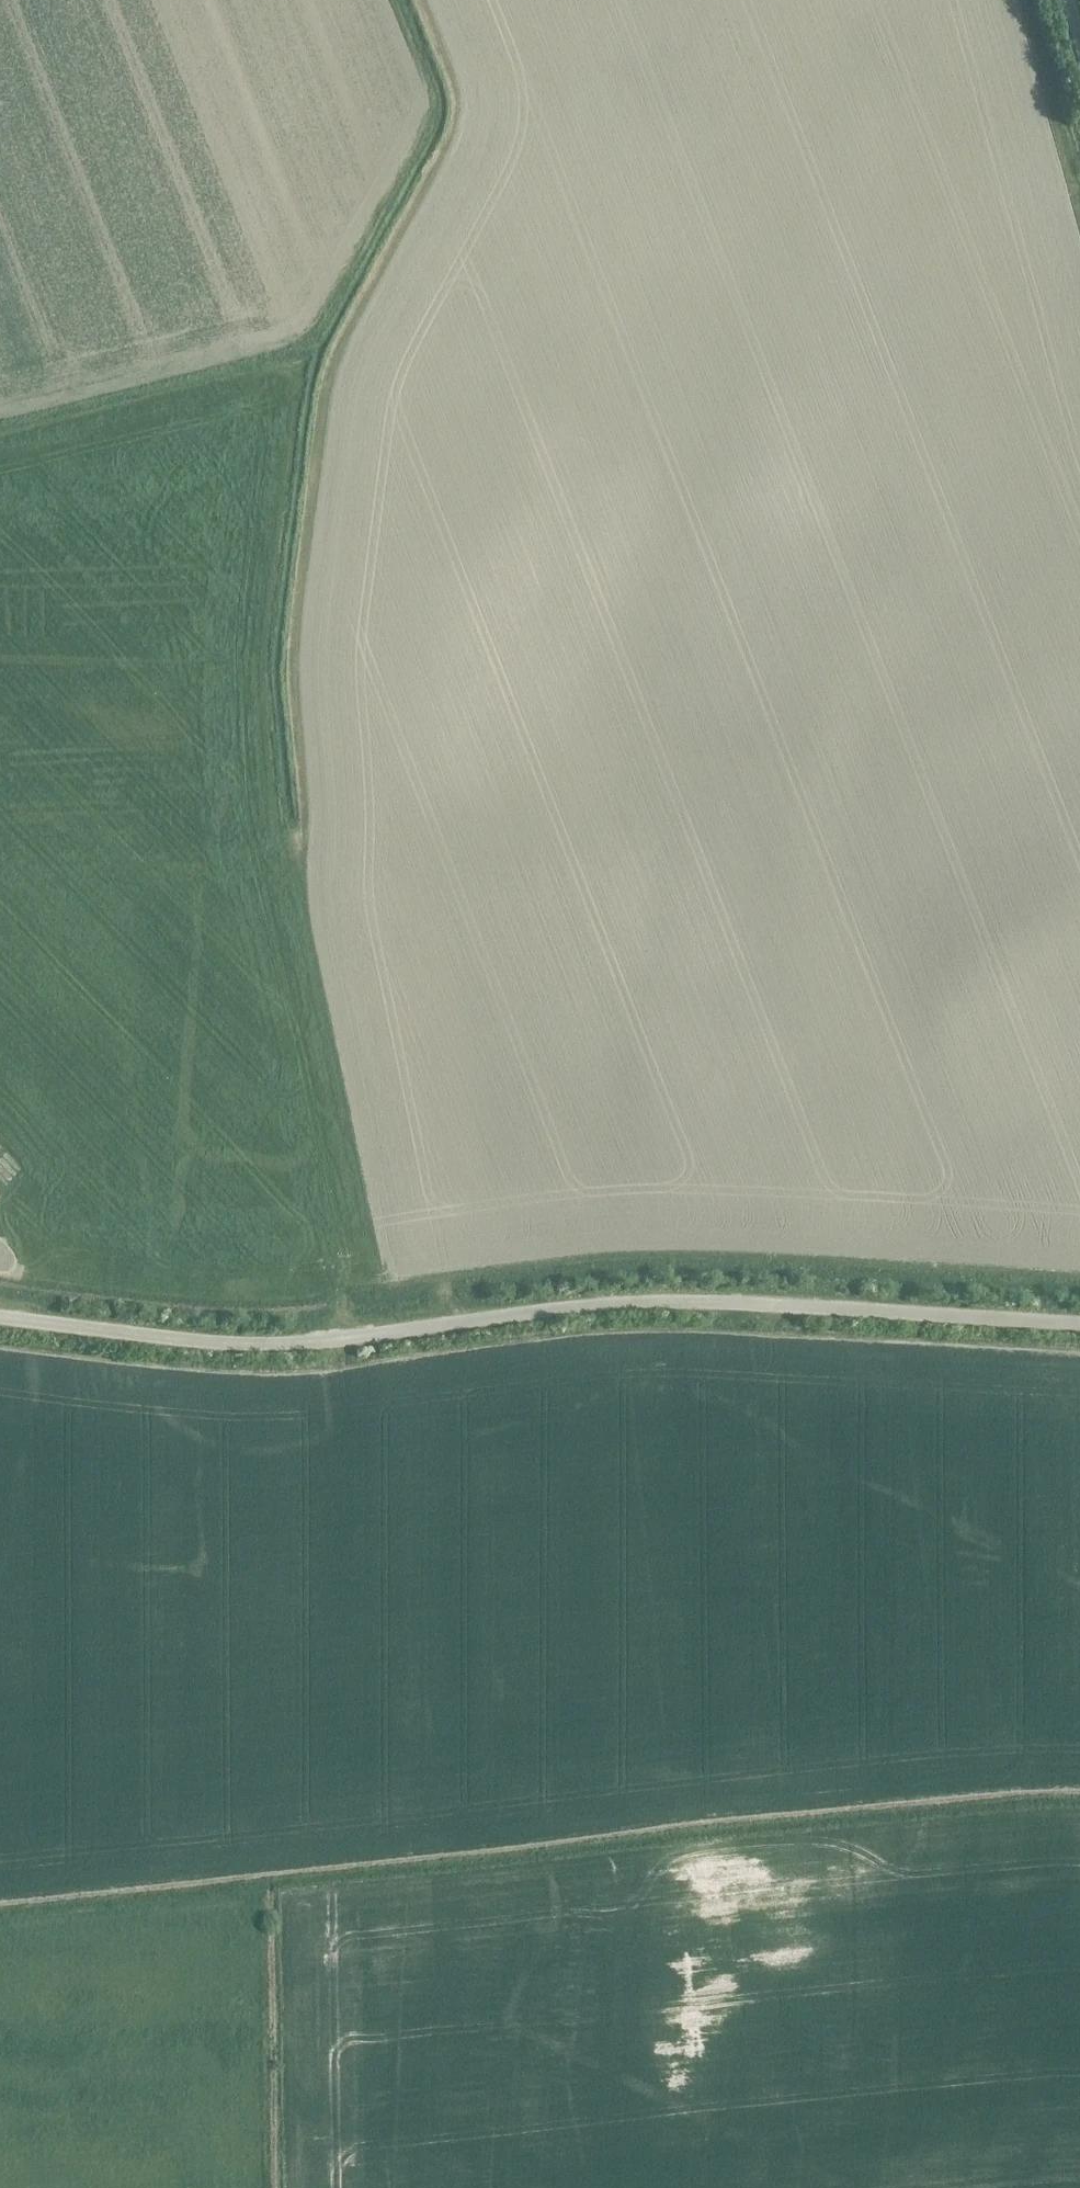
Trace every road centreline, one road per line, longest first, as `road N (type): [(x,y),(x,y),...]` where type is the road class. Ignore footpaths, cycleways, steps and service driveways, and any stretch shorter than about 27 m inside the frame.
road 1 (unclassified): [(0,1315),(195,1342),(306,1345),(713,1301),(1079,1323)]

